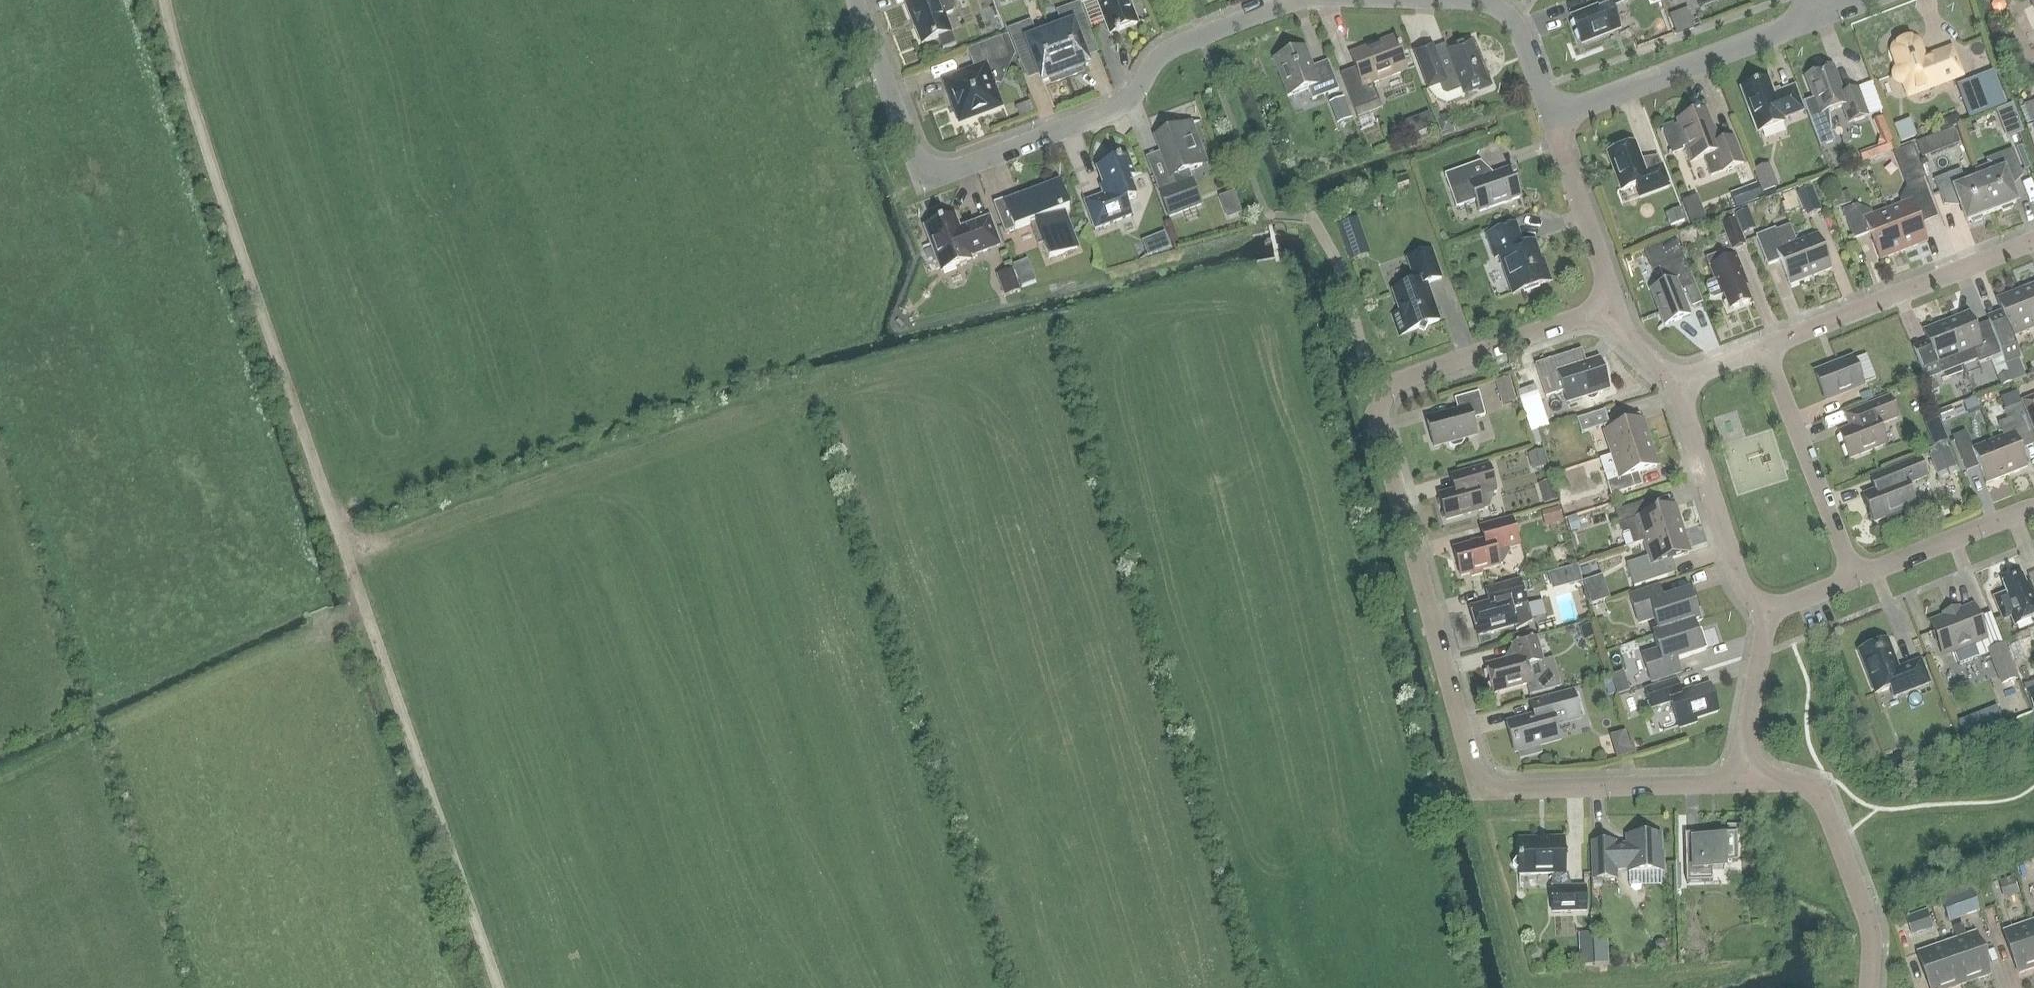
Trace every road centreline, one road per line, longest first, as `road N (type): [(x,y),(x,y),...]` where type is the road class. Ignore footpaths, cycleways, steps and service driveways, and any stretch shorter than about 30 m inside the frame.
road 1 (residential): [(1736,784),(1486,784),(1472,767),(1379,418),(1399,381),(1613,306)]
road 2 (residential): [(1301,0),(1174,47),(1120,107),(949,172),(929,171),(914,159),(855,0)]
road 3 (residential): [(1869,987),(1873,932),(1819,788),(1736,784)]
road 4 (residential): [(1765,348),(2033,241)]
road 5 (residential): [(1551,115),(1819,15)]
road 6 (residential): [(1768,612),(1733,565),(1675,383)]
road 7 (residential): [(1856,578),(1765,348)]
road 8 (residential): [(1613,306),(1551,115)]
road 9 (residential): [(2033,509),(1856,578)]
road 10 (residential): [(1768,612),(1736,784)]
road 11 (residential): [(1551,115),(1518,27),(1478,0)]

